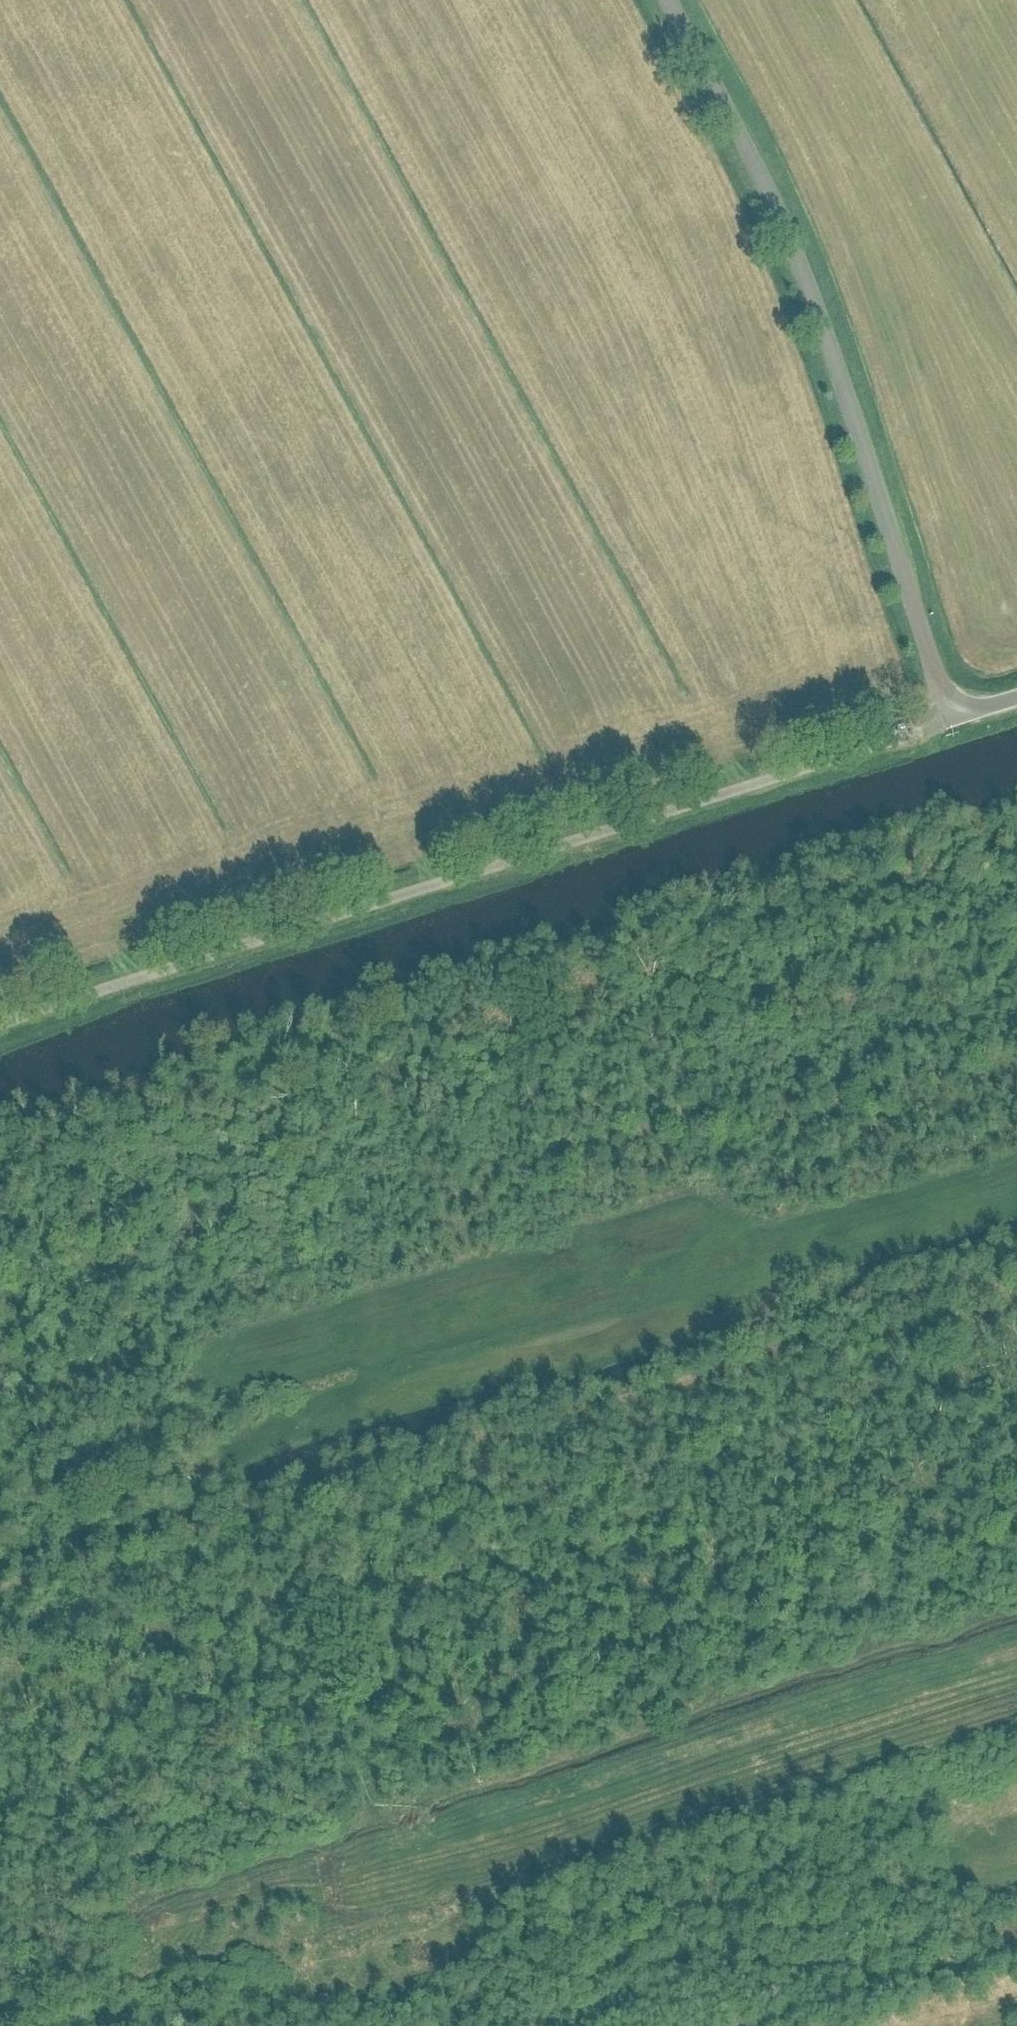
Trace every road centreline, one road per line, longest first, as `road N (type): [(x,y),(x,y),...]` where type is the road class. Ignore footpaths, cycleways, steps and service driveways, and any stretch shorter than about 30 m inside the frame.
road 1 (unclassified): [(958,709),(939,691),(799,268),(664,0)]

